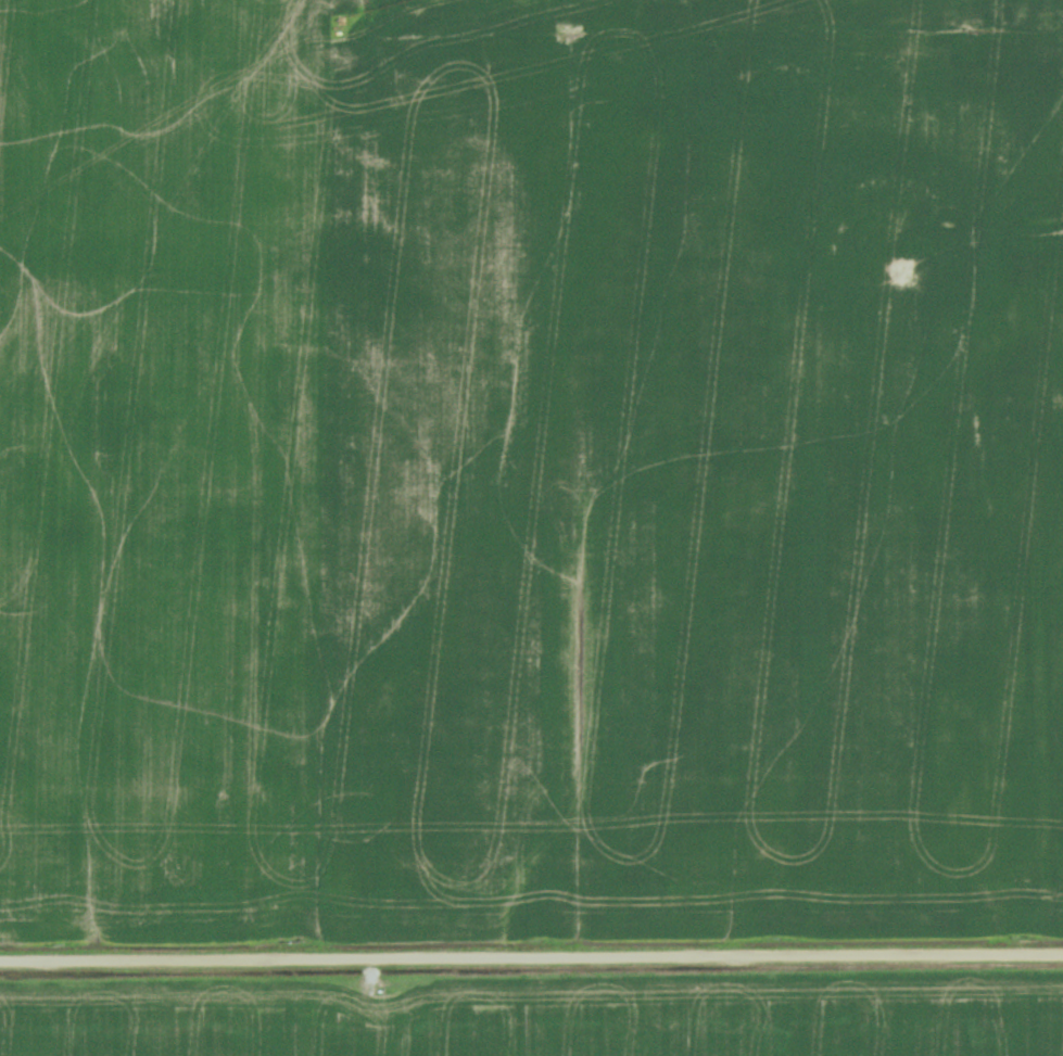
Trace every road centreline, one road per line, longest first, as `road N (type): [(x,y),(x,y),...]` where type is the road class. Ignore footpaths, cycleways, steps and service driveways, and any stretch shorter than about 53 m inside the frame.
road 1 (residential): [(0,962),(1062,958)]
road 2 (residential): [(1062,215),(918,225)]

